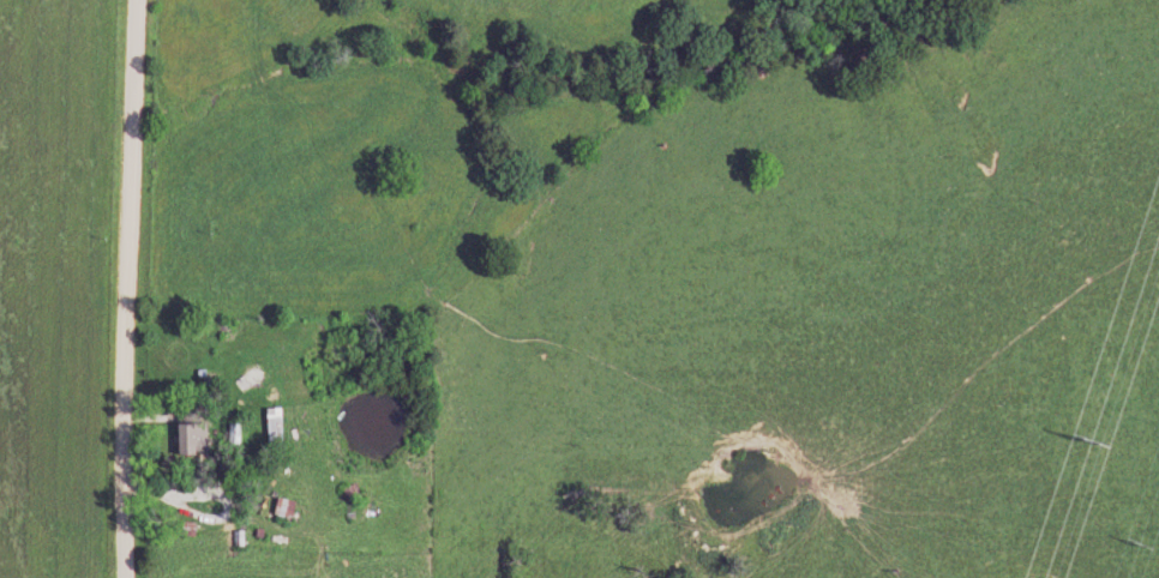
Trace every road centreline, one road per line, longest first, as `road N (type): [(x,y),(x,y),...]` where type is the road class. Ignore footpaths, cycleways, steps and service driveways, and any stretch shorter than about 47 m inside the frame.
road 1 (residential): [(122,577),(133,0)]

